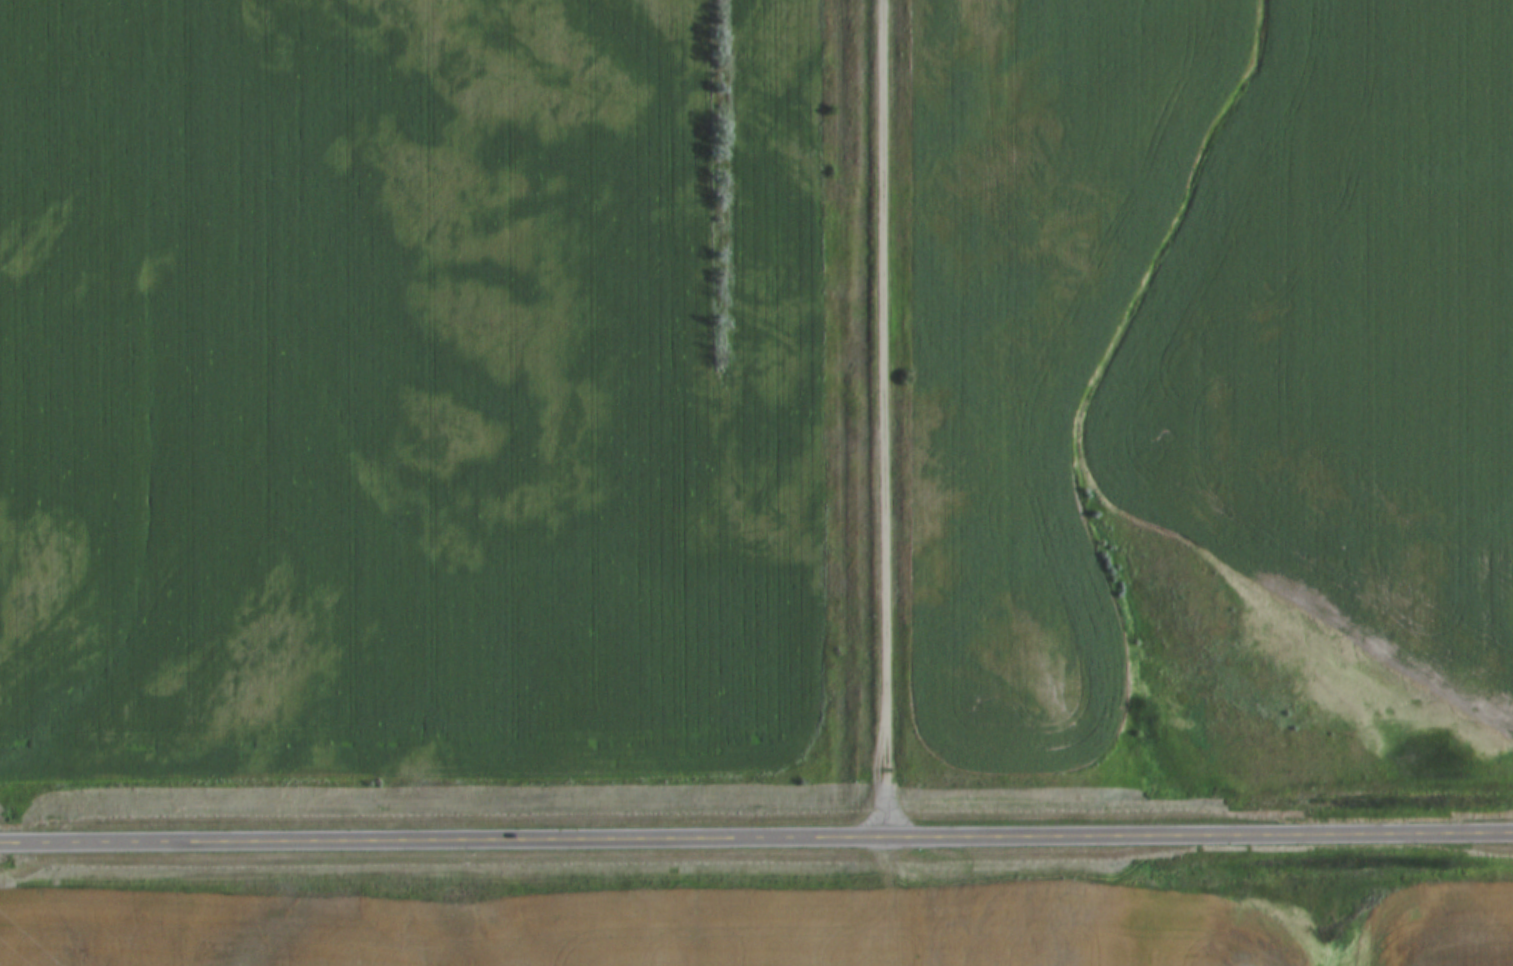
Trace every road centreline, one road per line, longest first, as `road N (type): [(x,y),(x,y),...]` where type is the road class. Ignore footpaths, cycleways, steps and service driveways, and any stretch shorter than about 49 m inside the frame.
road 1 (tertiary): [(0,843),(1512,828)]
road 2 (track): [(917,965),(902,894),(885,863),(886,832)]

